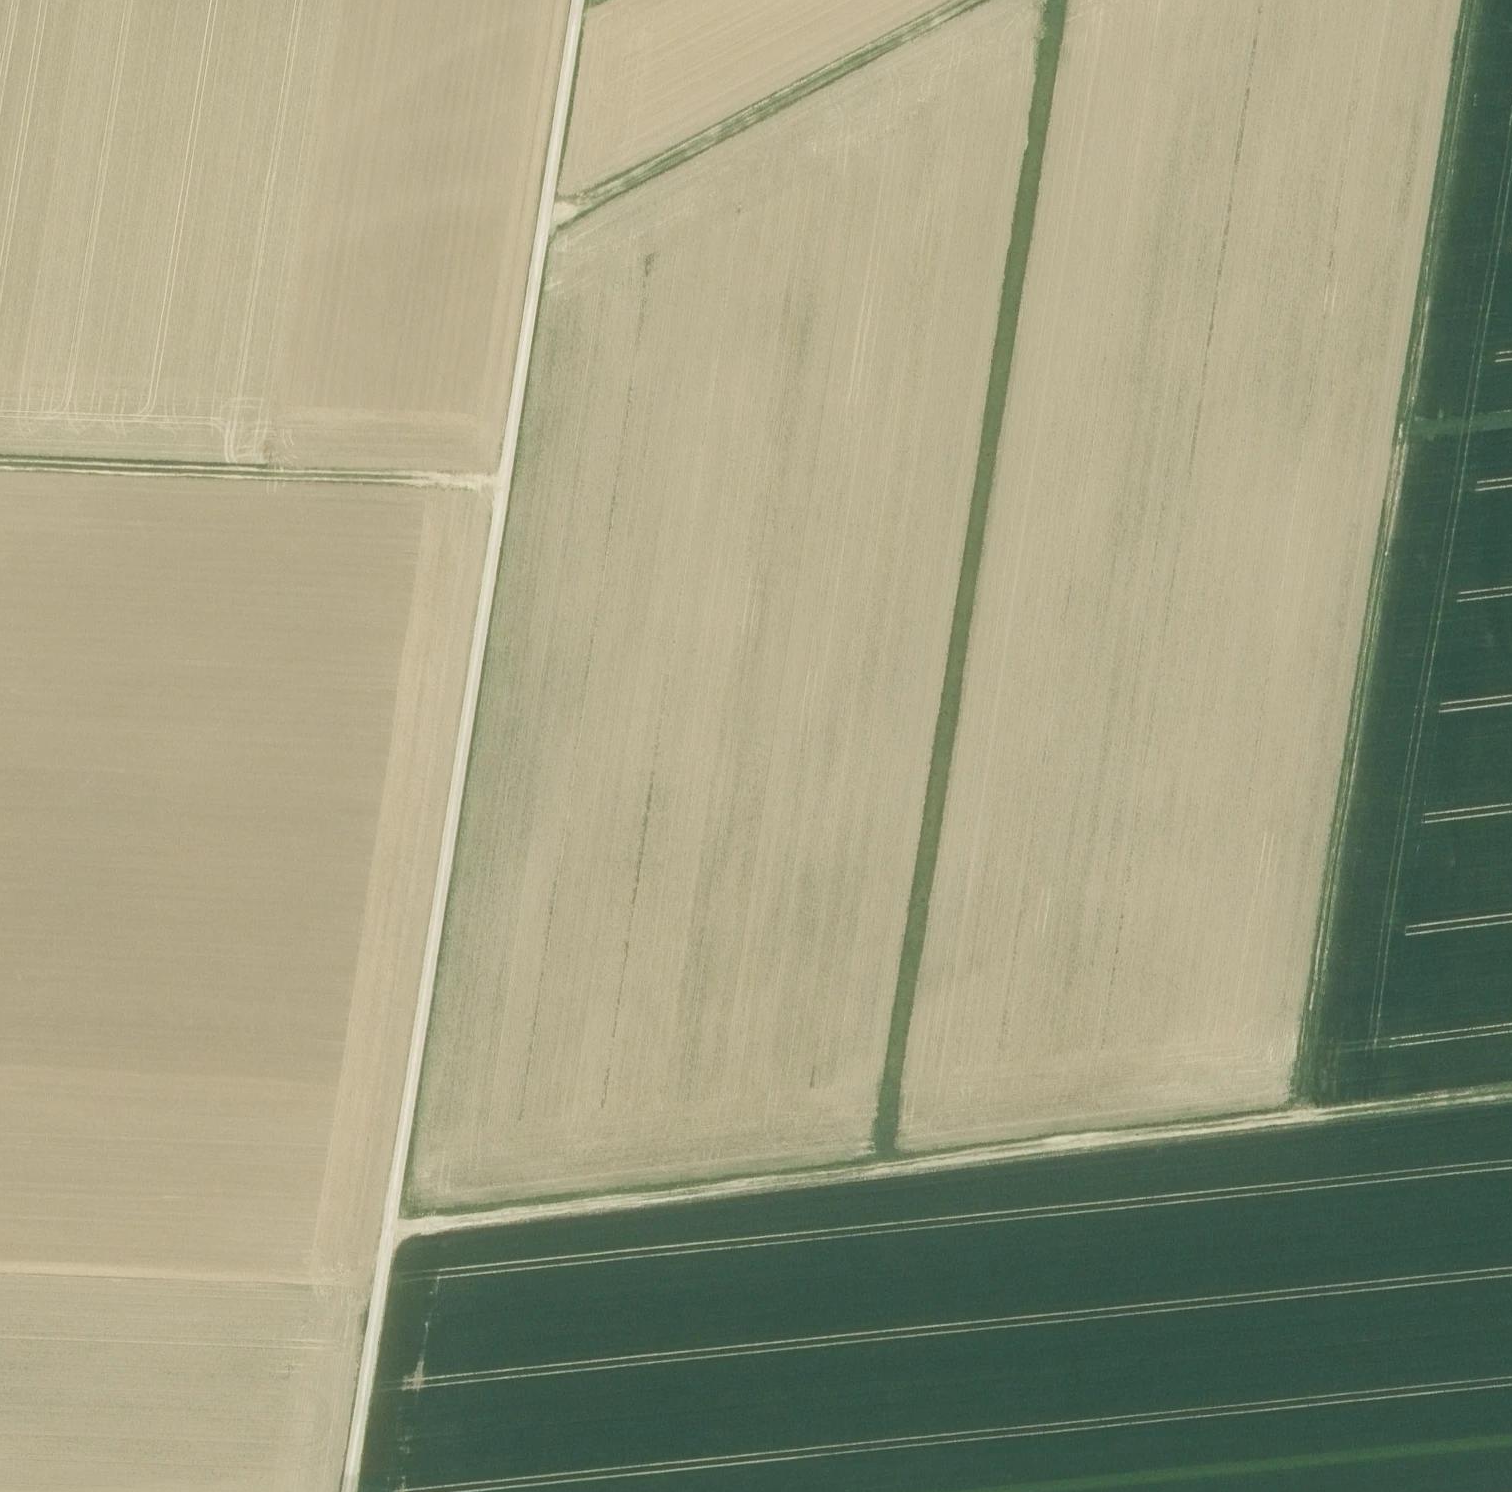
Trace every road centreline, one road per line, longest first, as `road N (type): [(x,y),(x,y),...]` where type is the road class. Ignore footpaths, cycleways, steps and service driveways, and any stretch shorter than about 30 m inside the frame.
road 1 (track): [(544,219),(348,1491)]
road 2 (track): [(1470,0),(1295,1121)]
road 3 (track): [(387,1233),(1511,1094)]
road 4 (track): [(502,485),(0,469)]
road 5 (track): [(965,0),(544,219)]
road 6 (track): [(578,0),(544,219)]

